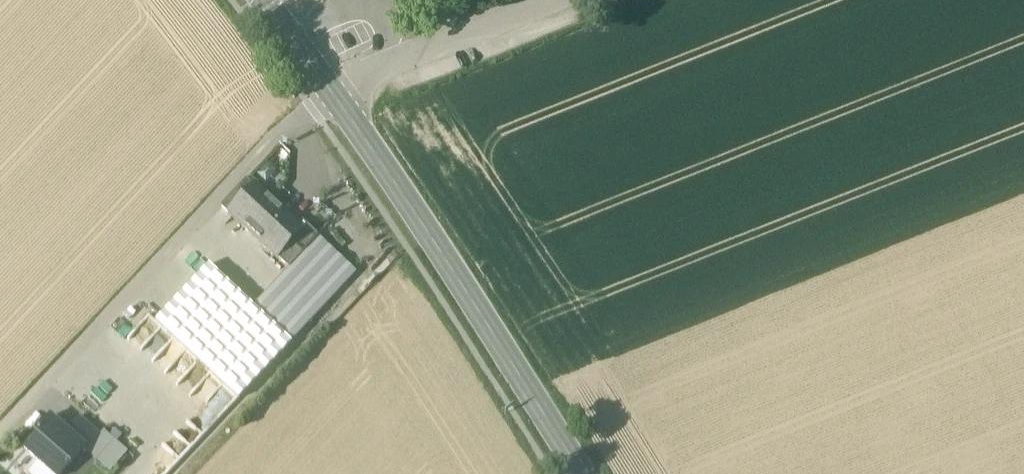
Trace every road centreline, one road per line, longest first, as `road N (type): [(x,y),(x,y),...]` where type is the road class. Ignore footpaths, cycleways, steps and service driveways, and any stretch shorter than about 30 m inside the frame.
road 1 (track): [(0,436),(311,108),(334,97)]
road 2 (secondary): [(580,473),(334,97)]
road 3 (residential): [(558,0),(384,69)]
road 4 (secondary): [(334,97),(262,0)]

